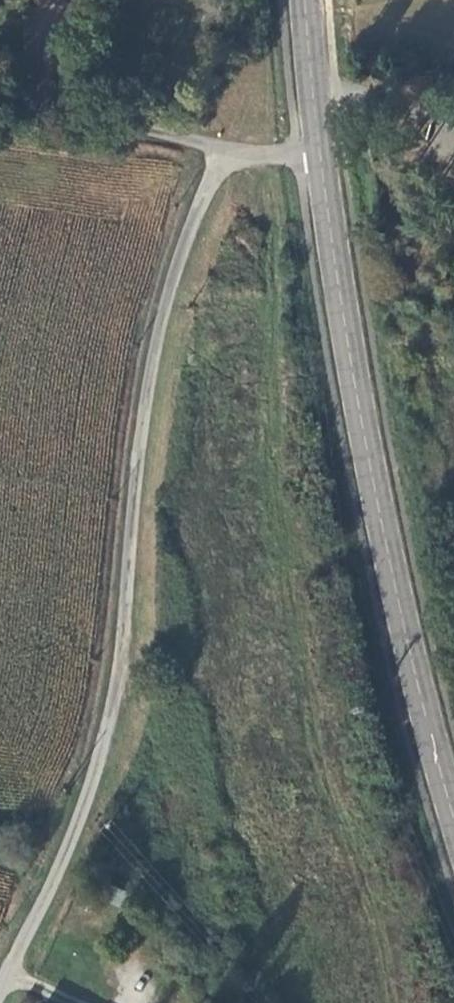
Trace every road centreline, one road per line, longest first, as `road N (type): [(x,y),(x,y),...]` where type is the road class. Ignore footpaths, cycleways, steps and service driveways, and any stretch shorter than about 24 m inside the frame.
road 1 (unclassified): [(0,995),(91,789),(121,662),(158,312),(225,150)]
road 2 (secondary): [(453,818),(383,533),(319,150)]
road 3 (unclassified): [(225,150),(0,96)]
road 4 (secondary): [(319,150),(306,0)]

